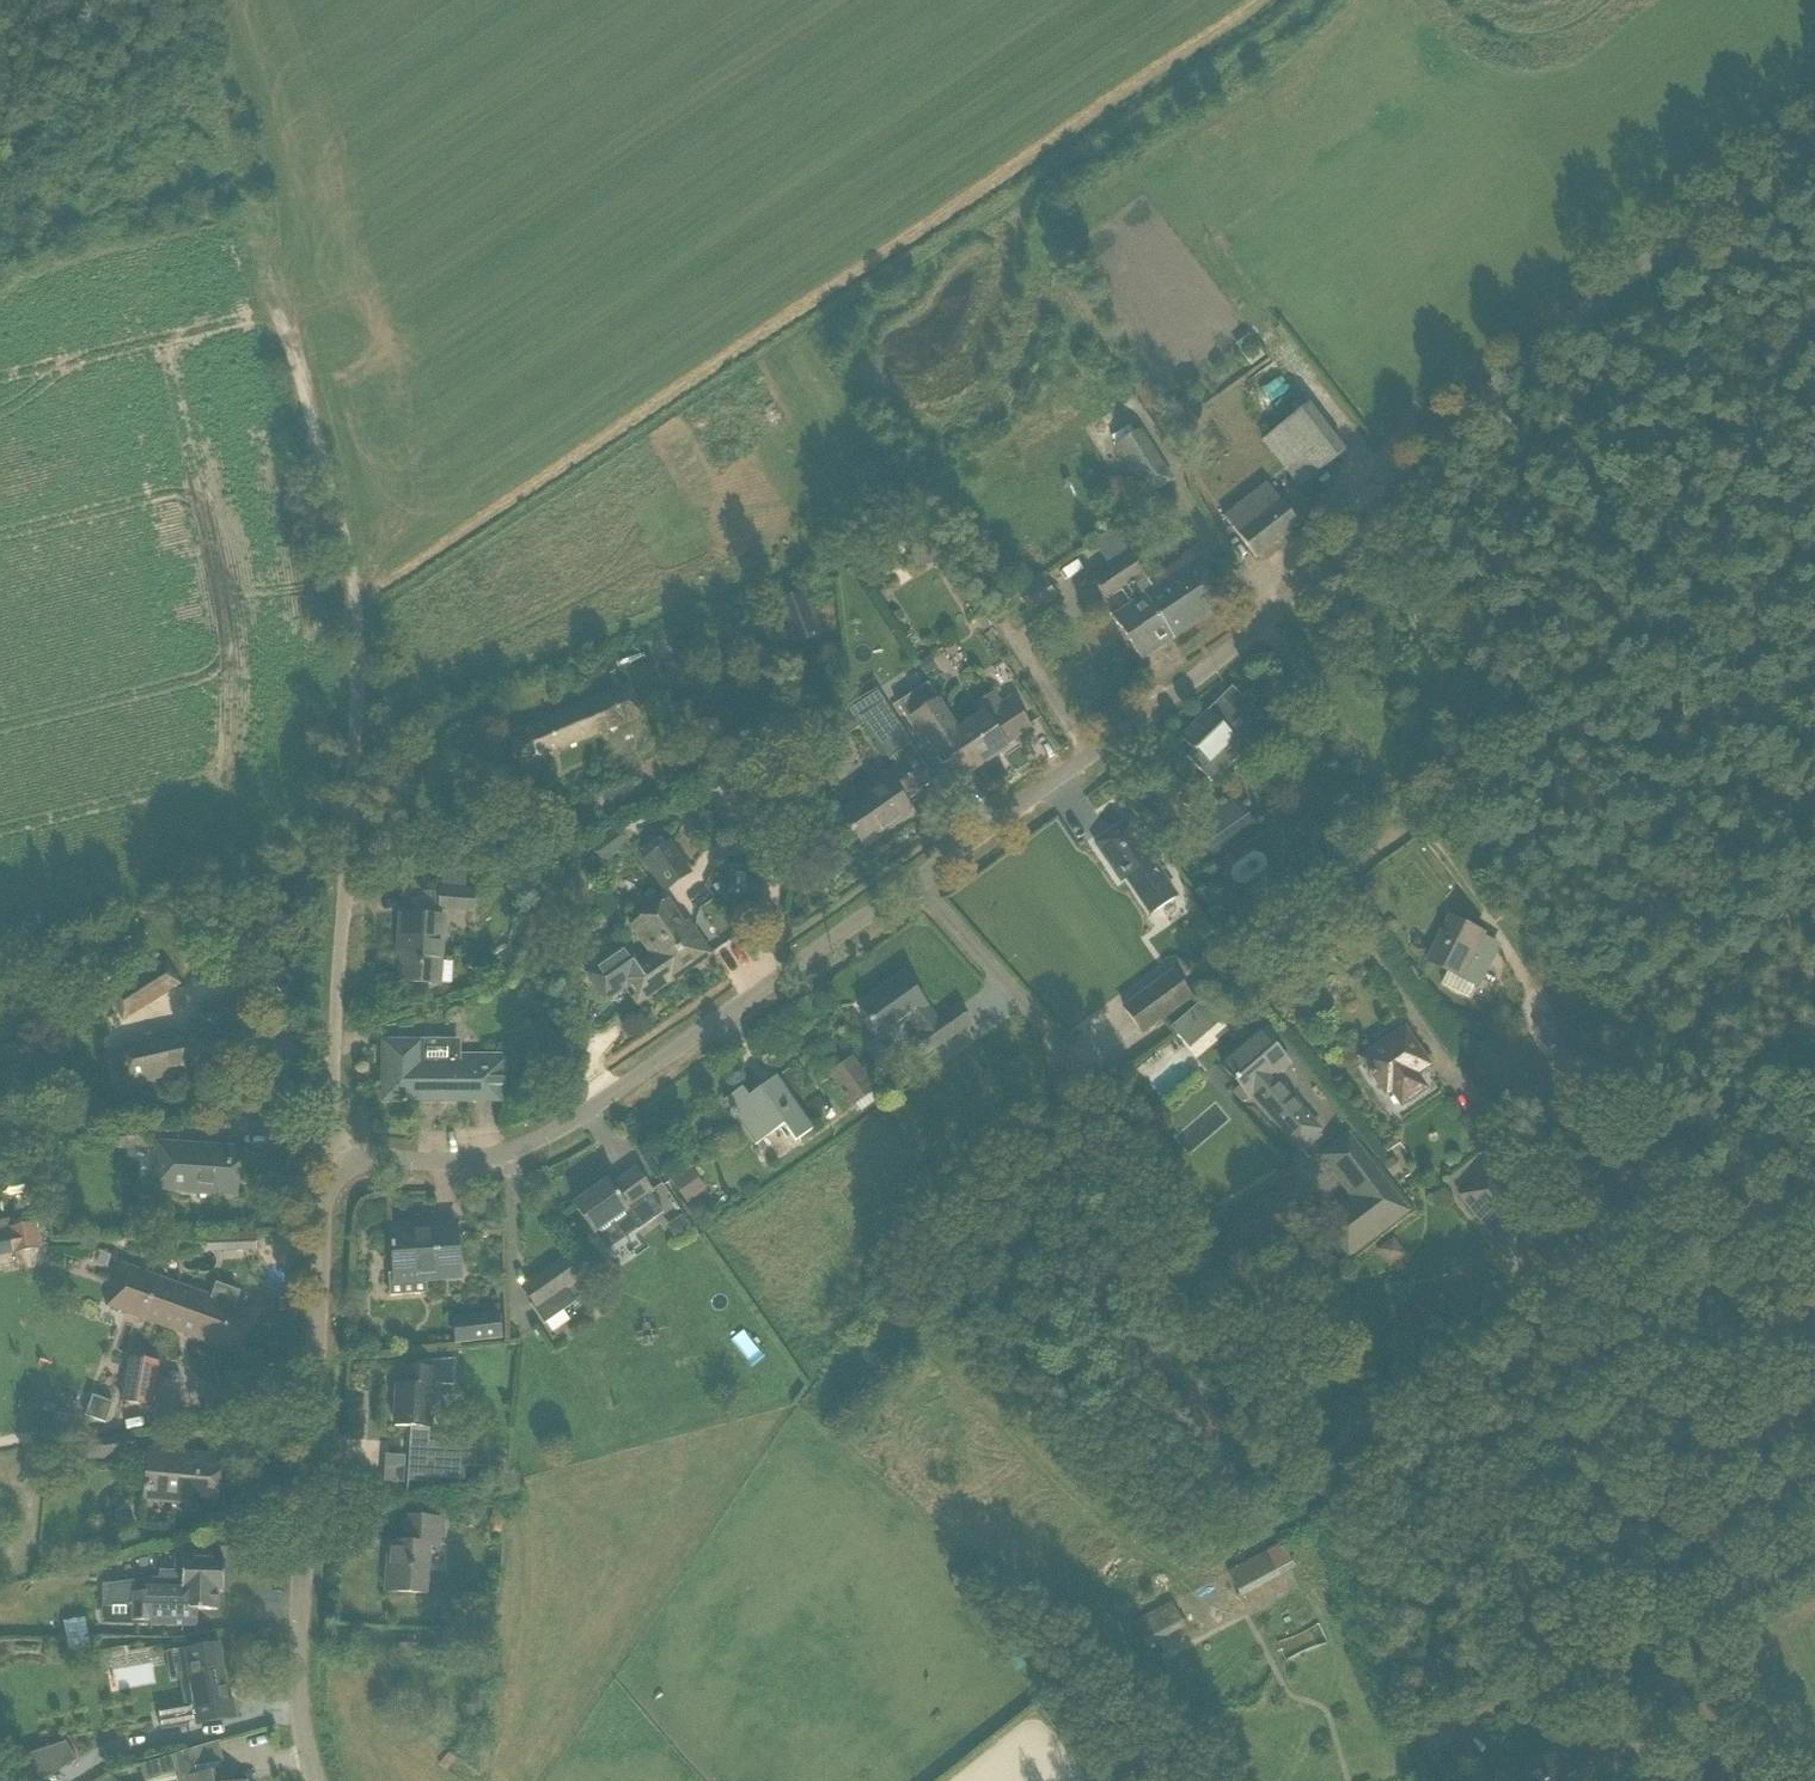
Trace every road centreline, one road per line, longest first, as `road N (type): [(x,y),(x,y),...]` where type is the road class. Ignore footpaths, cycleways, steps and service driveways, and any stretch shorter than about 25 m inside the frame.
road 1 (unclassified): [(915,882),(1264,622),(1525,357),(1814,133)]
road 2 (unclassified): [(1443,1780),(1326,1483),(1252,1340),(1092,1086),(915,882)]
road 3 (unclassified): [(327,1157),(359,620),(349,549),(278,309)]
road 4 (unclassified): [(327,1157),(513,1155),(581,1116),(915,882)]
road 5 (unclassified): [(314,1780),(296,1656),(327,1157)]
road 6 (track): [(1525,357),(1631,475),(1754,637),(1770,649),(1814,639)]

